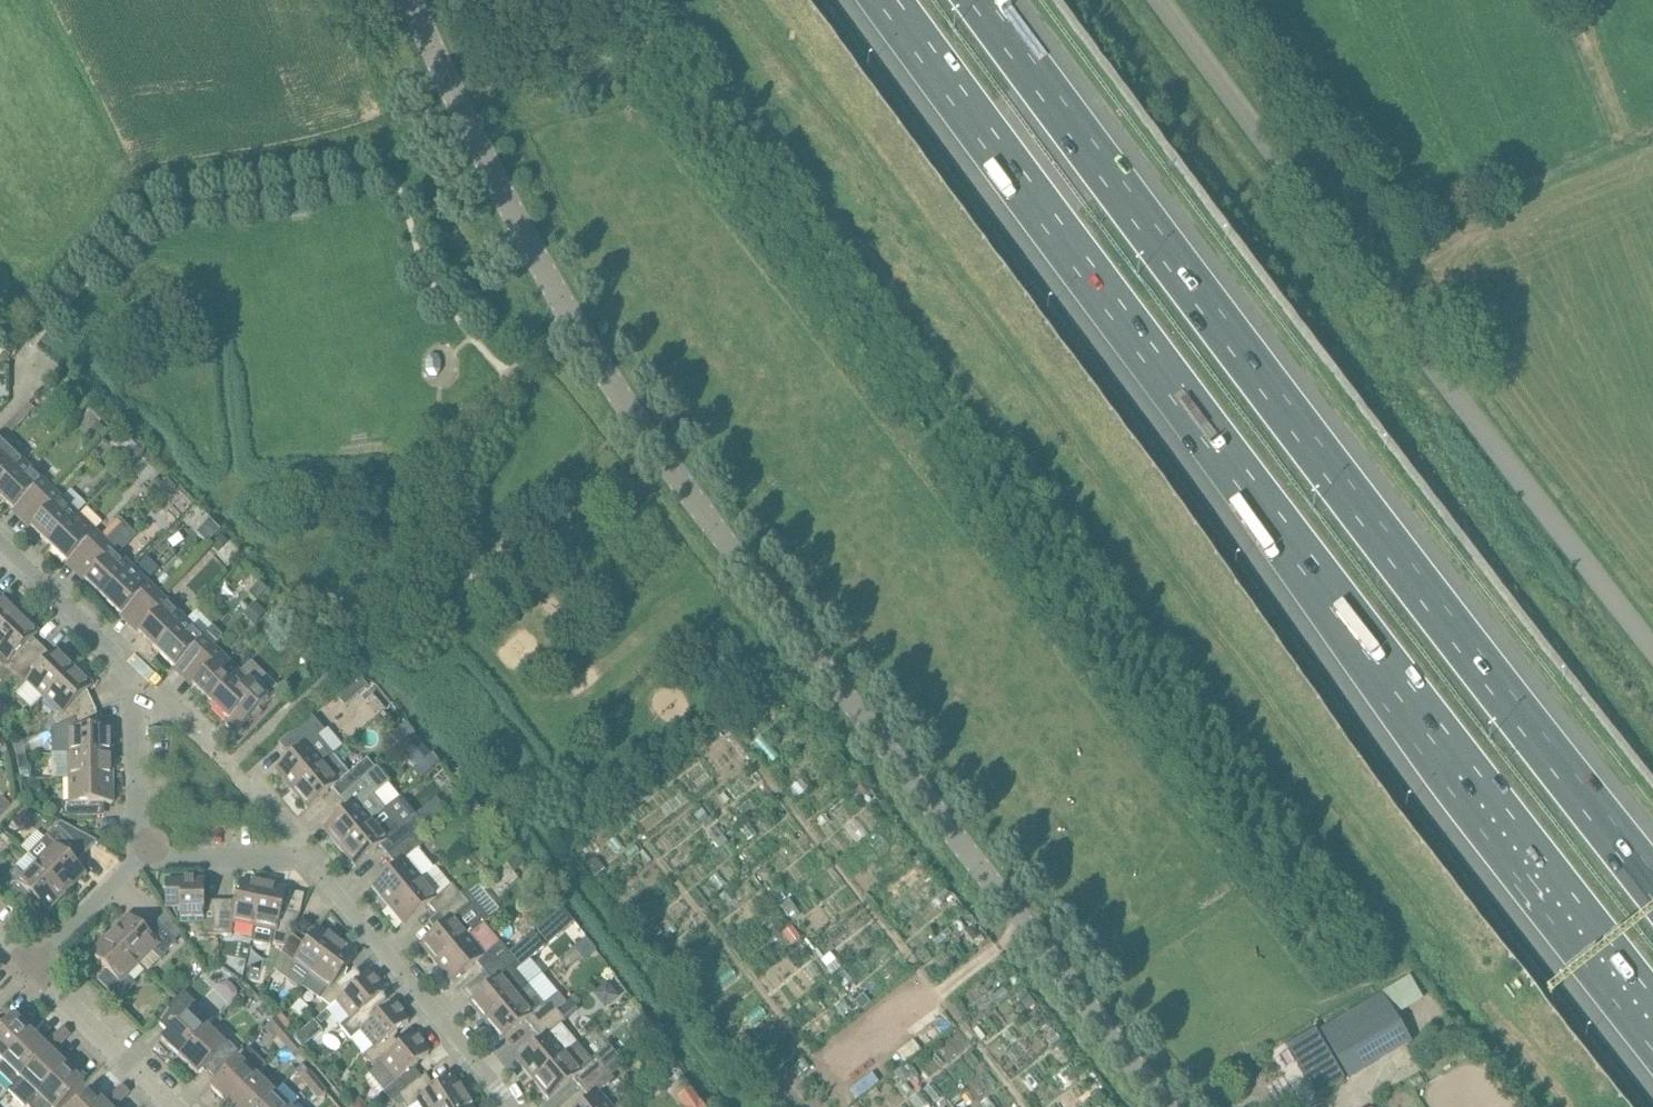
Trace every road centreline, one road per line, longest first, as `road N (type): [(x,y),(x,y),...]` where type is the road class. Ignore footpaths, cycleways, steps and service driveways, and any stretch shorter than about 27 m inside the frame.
road 1 (track): [(477,142),(607,108),(639,78),(650,52),(677,42),(689,49),(1292,833),(1295,845),(1284,862),(1079,995)]
road 2 (track): [(749,0),(1579,1106)]
road 3 (unclassified): [(1167,1106),(646,430),(571,316),(412,0)]
road 4 (motorway): [(889,0),(1461,775),(1652,1018)]
road 5 (motorway): [(1652,883),(987,0)]
road 6 (unclassified): [(1652,660),(1284,170),(1167,0)]
road 7 (residential): [(140,859),(303,856),(517,1106)]
road 8 (residential): [(0,548),(134,674),(140,859)]
road 9 (residential): [(174,1106),(33,970)]
road 10 (residential): [(33,970),(140,859)]

